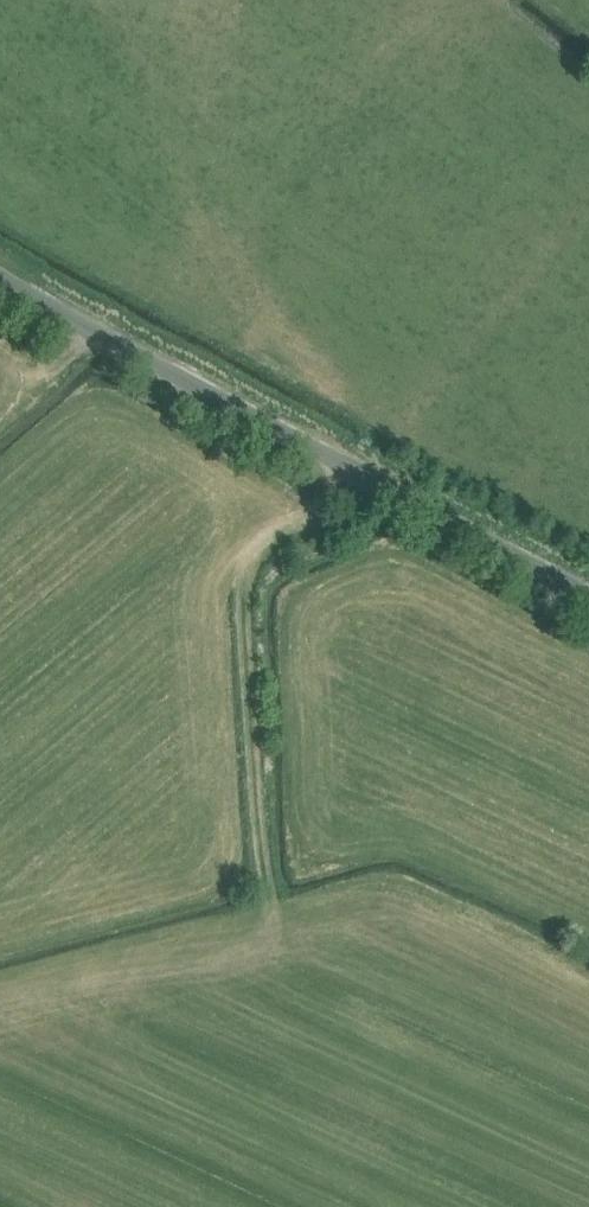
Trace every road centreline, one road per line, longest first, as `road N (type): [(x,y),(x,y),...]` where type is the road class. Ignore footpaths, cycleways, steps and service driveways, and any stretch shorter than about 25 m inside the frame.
road 1 (unclassified): [(588,593),(0,281)]

